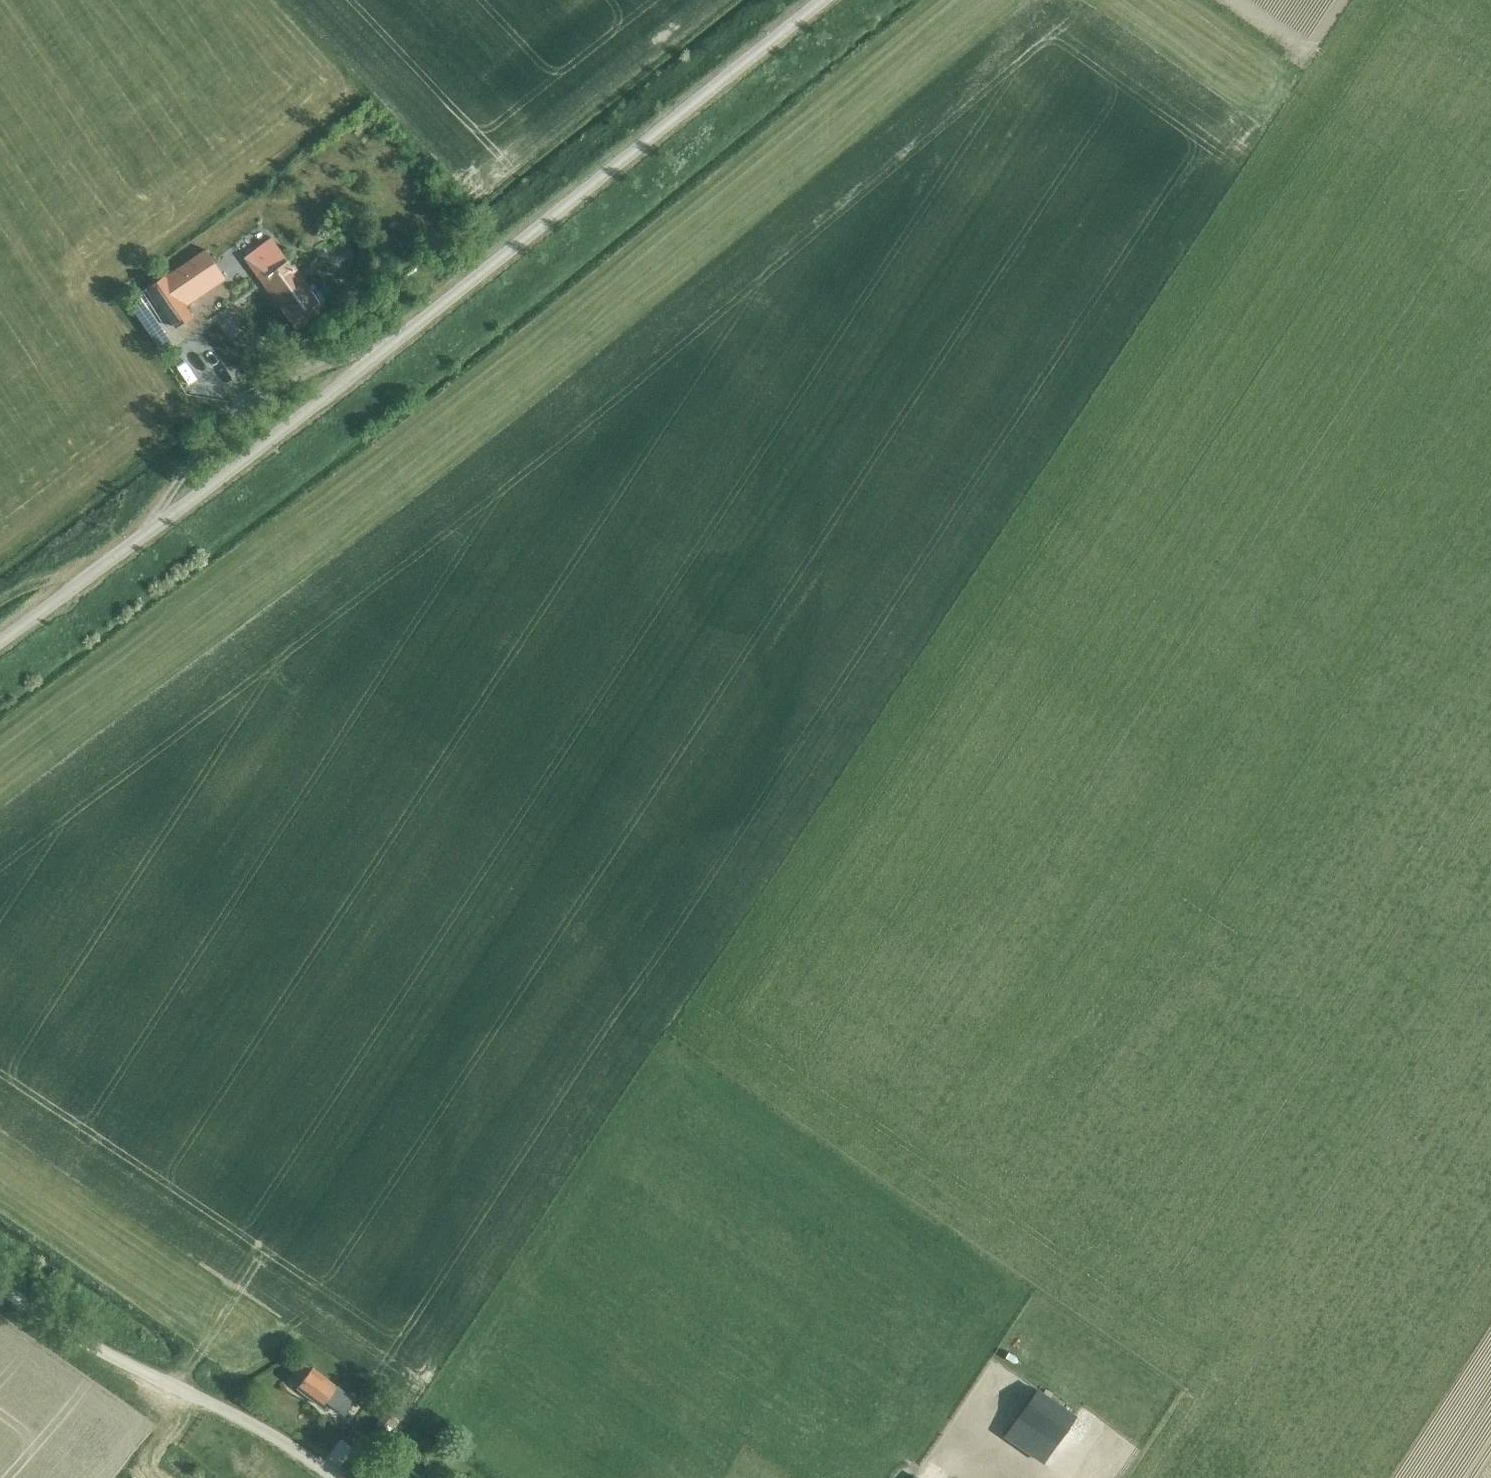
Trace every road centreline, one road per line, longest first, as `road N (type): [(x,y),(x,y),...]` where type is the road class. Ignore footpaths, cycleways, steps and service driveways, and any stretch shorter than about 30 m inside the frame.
road 1 (unclassified): [(0,640),(217,481),(822,0)]
road 2 (unclassified): [(334,1477),(255,1426),(79,1339),(0,1285)]

